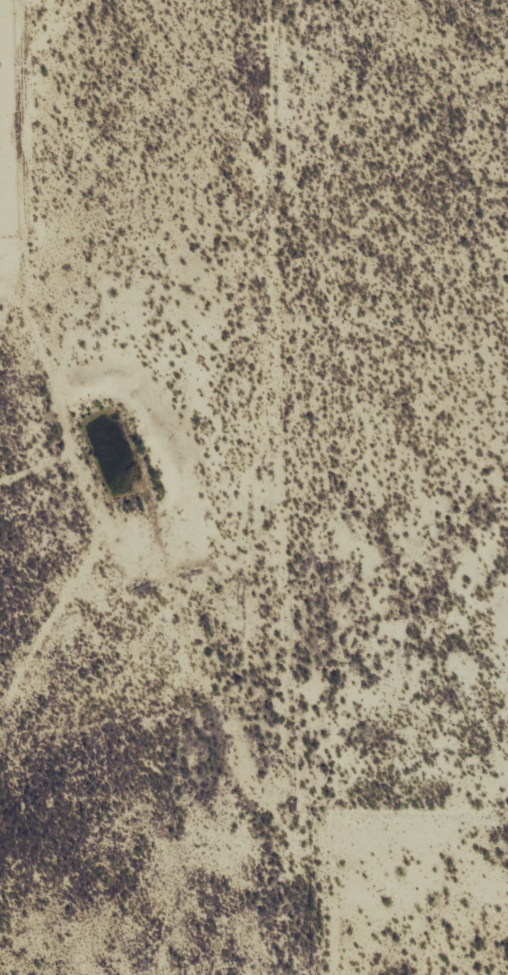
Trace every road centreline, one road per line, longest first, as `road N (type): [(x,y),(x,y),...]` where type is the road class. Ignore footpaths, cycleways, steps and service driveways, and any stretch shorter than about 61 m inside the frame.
road 1 (track): [(0,751),(97,585)]

